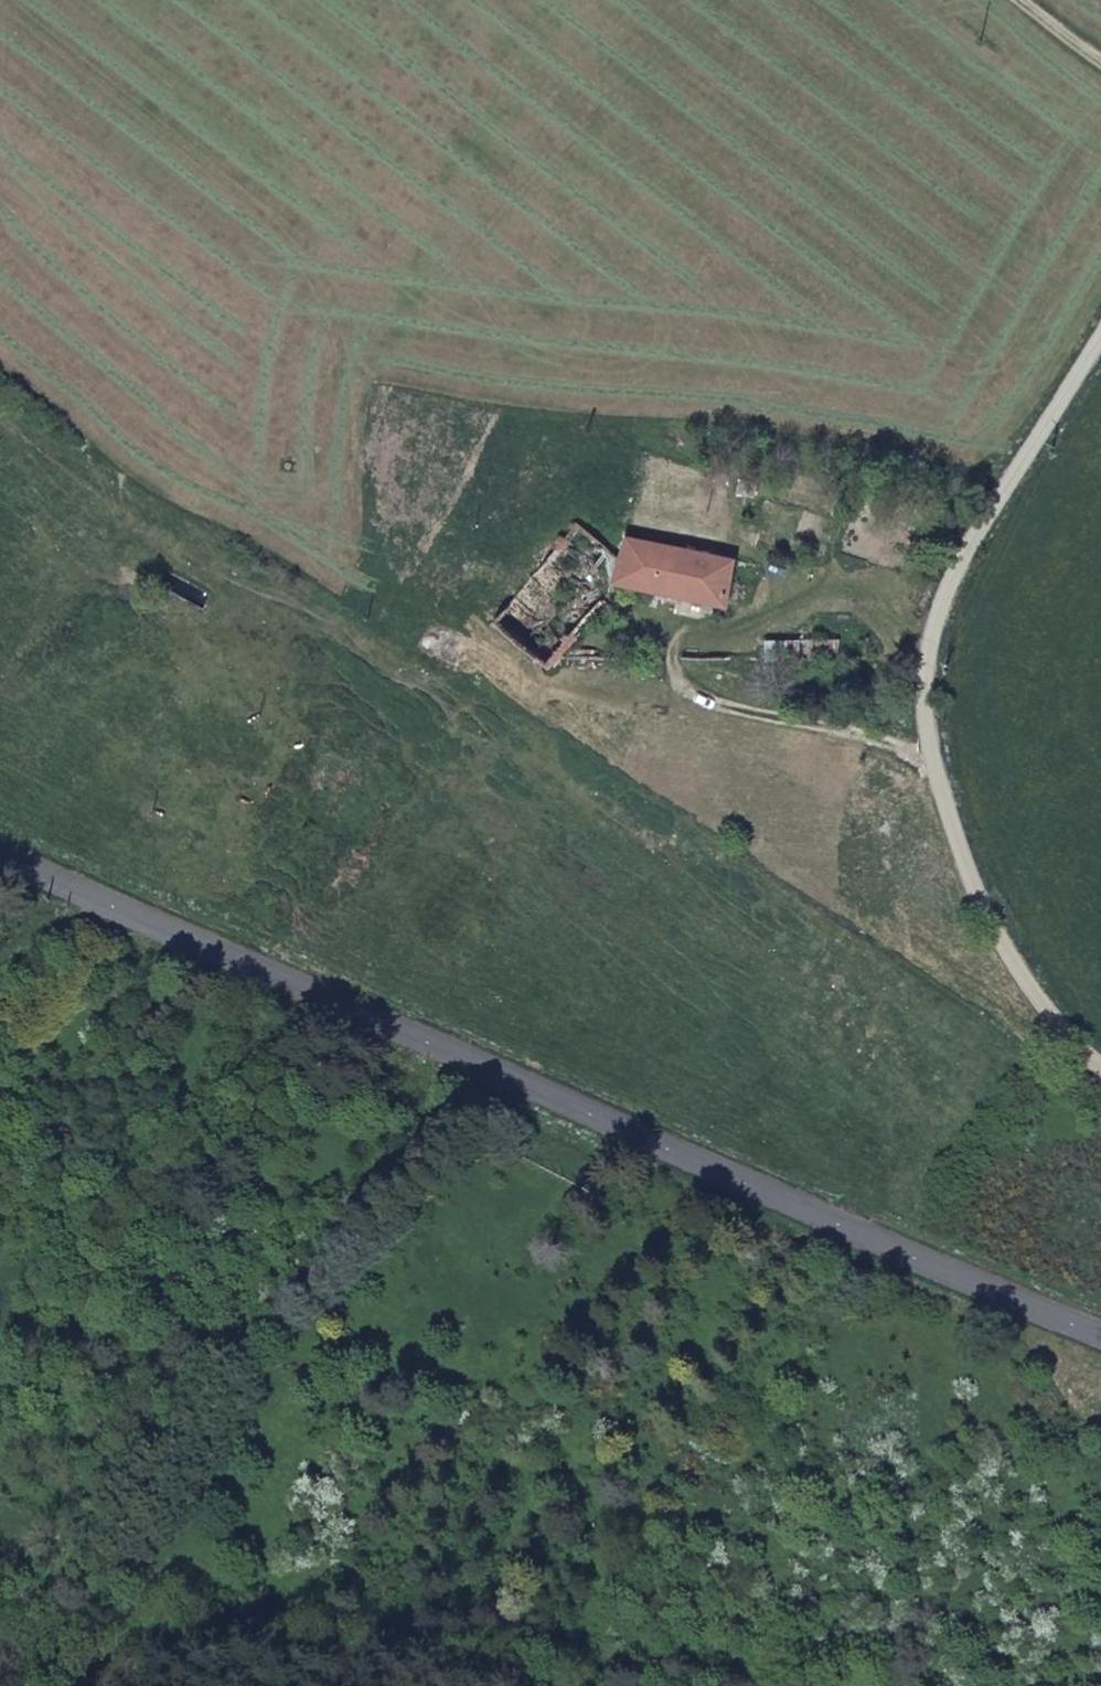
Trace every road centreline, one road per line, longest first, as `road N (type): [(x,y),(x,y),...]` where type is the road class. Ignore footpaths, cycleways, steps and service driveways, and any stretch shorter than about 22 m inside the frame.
road 1 (tertiary): [(0,827),(281,976),(1100,1341)]
road 2 (unclassified): [(1100,351),(972,531),(916,672),(939,820),(983,933),(1100,1070)]

